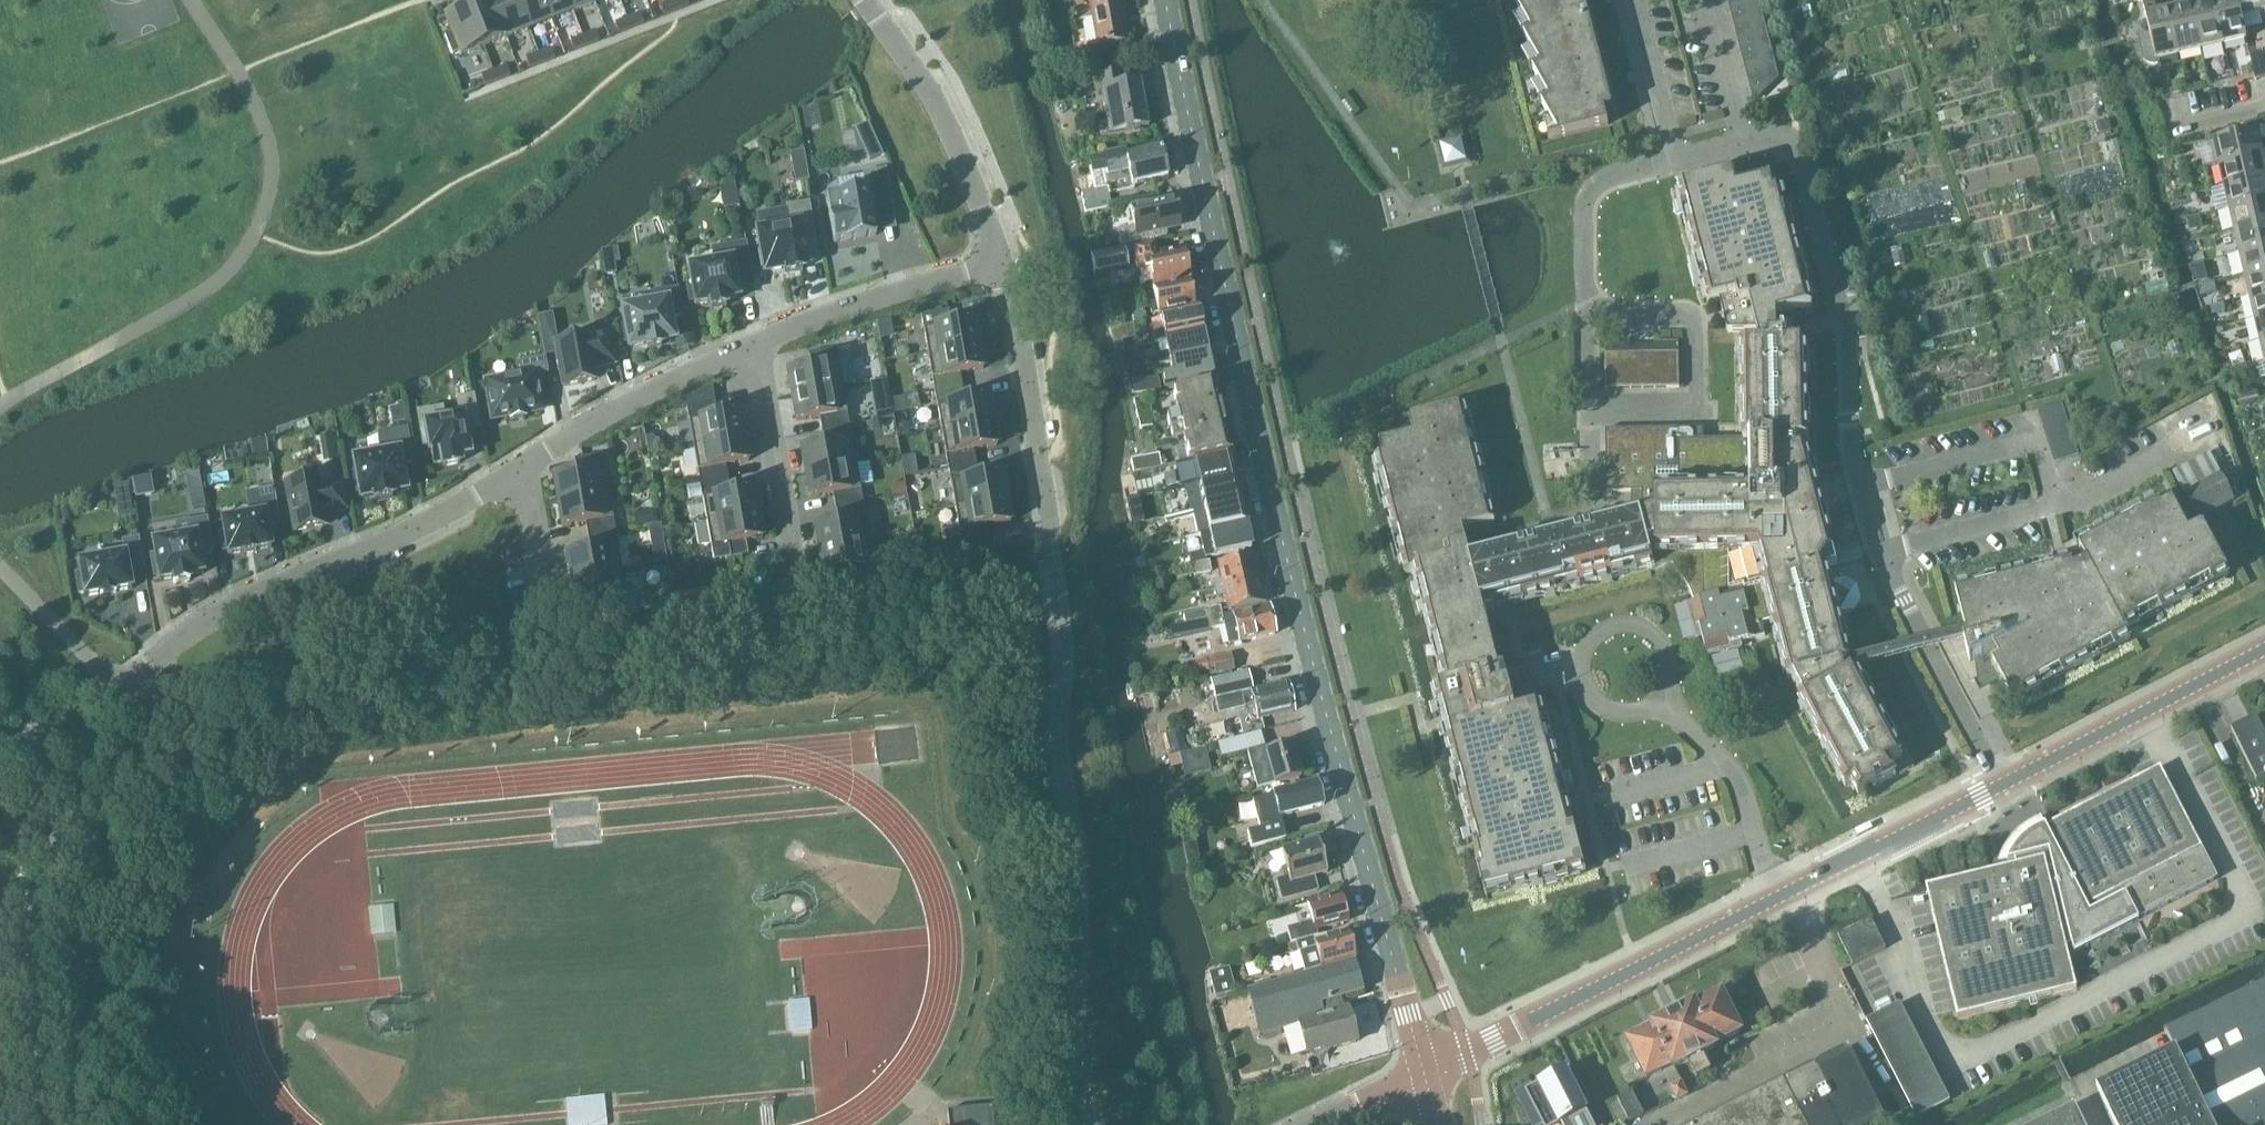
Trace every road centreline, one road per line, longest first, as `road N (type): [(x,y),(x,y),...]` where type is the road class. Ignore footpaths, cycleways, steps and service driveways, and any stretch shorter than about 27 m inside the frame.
road 1 (tertiary): [(1428,1074),(1313,666),(1167,0)]
road 2 (residential): [(2000,786),(1879,552),(1851,457),(1850,328),(1806,171),(1791,145),(1749,142),(1598,184),(1587,202),(1587,316)]
road 3 (residential): [(51,1124),(36,993),(44,876),(126,685)]
road 4 (residential): [(523,467),(476,497),(222,610),(126,685)]
road 5 (tertiary): [(1428,1074),(1772,900)]
road 6 (residential): [(1000,263),(1011,289),(1055,568)]
road 7 (residential): [(864,0),(930,86),(1000,263)]
road 8 (tertiary): [(2000,786),(2264,647)]
road 9 (residential): [(1587,316),(1590,400),(1603,410),(1691,408),(1695,321),(1689,315)]
road 10 (residential): [(1000,263),(752,344)]
road 11 (residential): [(752,344),(615,410),(523,467)]
road 12 (residential): [(1662,700),(1638,714),(1610,711),(1585,679),(1588,651),(1610,630),(1640,627),(1672,657),(1670,687)]
road 13 (tertiary): [(1772,900),(2000,786)]
road 14 (residential): [(1772,900),(1737,778),(1662,700)]
road 15 (residential): [(752,344),(791,555)]
road 16 (residential): [(523,467),(549,603)]

